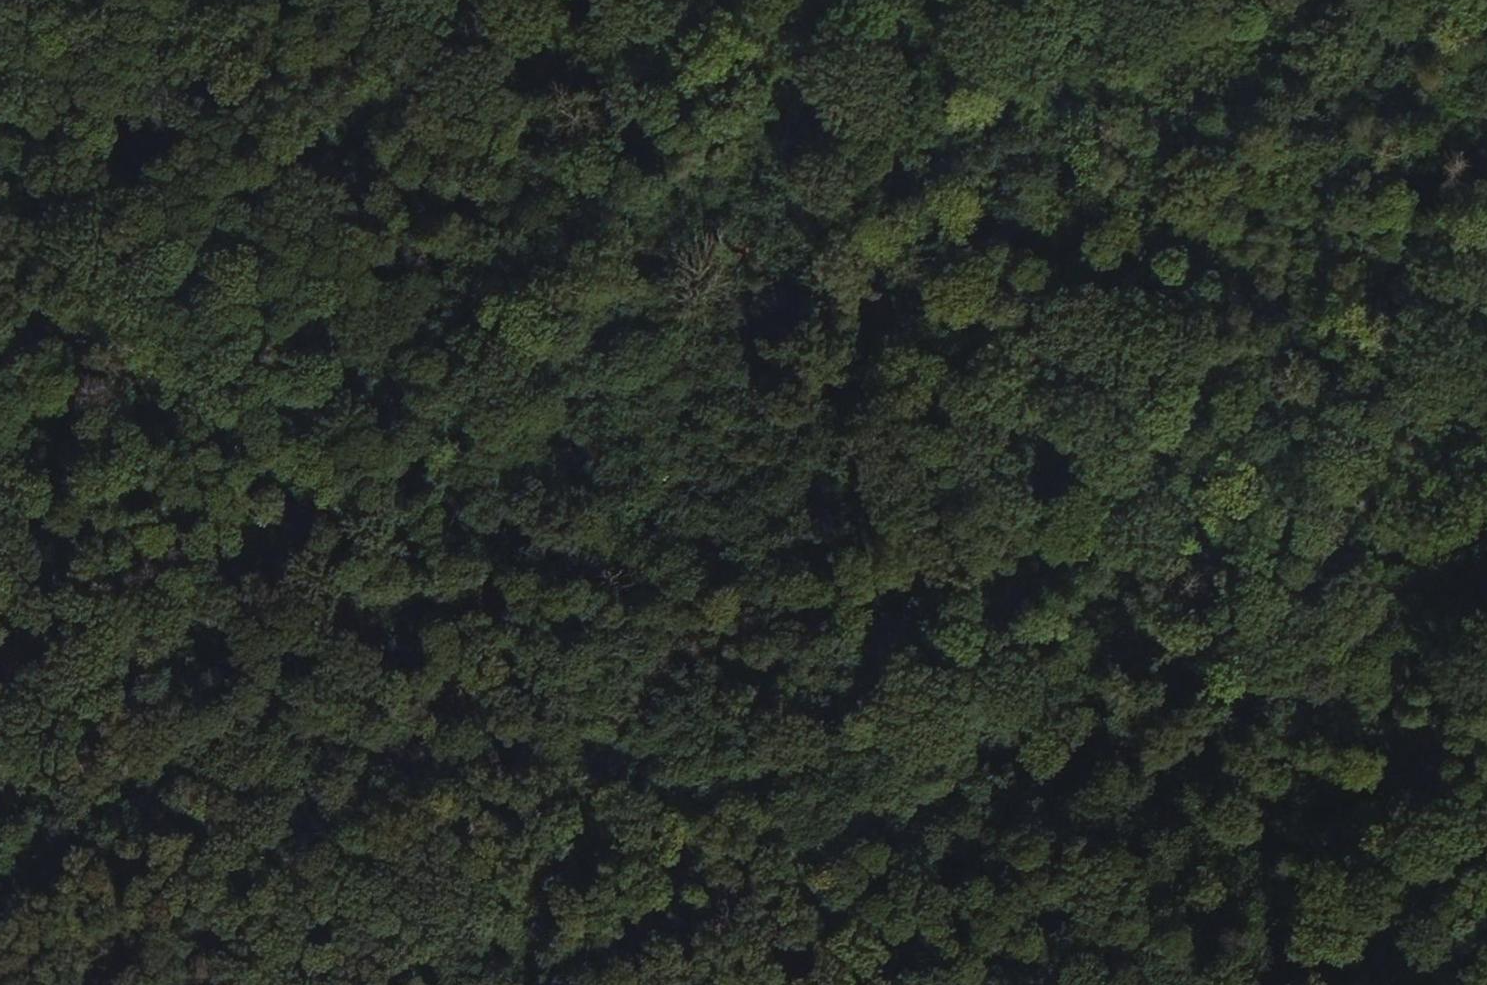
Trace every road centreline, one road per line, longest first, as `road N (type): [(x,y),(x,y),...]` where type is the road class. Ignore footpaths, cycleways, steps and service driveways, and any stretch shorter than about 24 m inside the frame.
road 1 (track): [(455,984),(441,0)]

